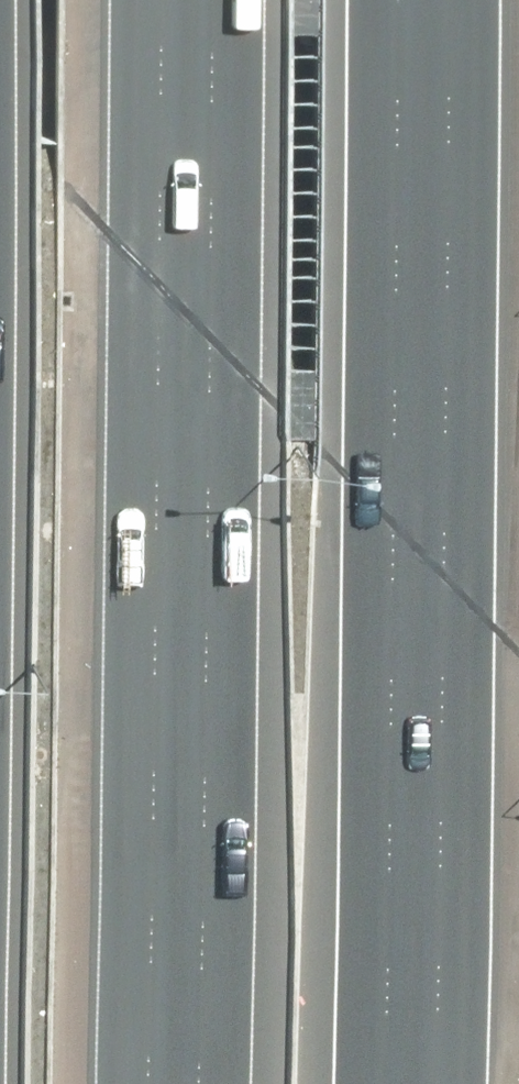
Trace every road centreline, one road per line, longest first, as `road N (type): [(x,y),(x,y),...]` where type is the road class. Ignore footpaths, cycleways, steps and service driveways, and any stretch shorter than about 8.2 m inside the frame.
road 1 (motorway): [(420,0),(406,323),(401,1083)]
road 2 (motorway): [(172,1083),(173,0)]

